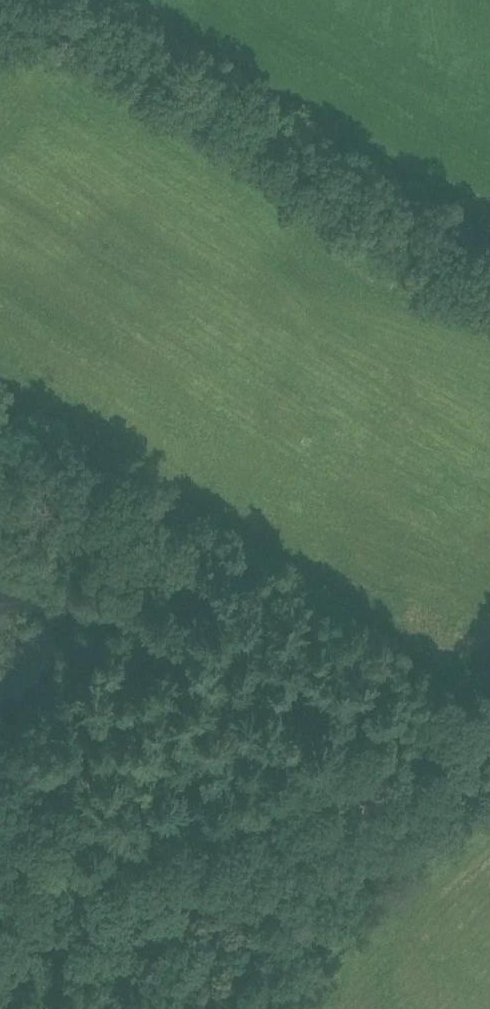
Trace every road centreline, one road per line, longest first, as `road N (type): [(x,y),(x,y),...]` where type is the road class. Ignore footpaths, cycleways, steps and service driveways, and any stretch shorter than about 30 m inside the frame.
road 1 (track): [(489,703),(0,977)]
road 2 (track): [(83,0),(489,255)]

